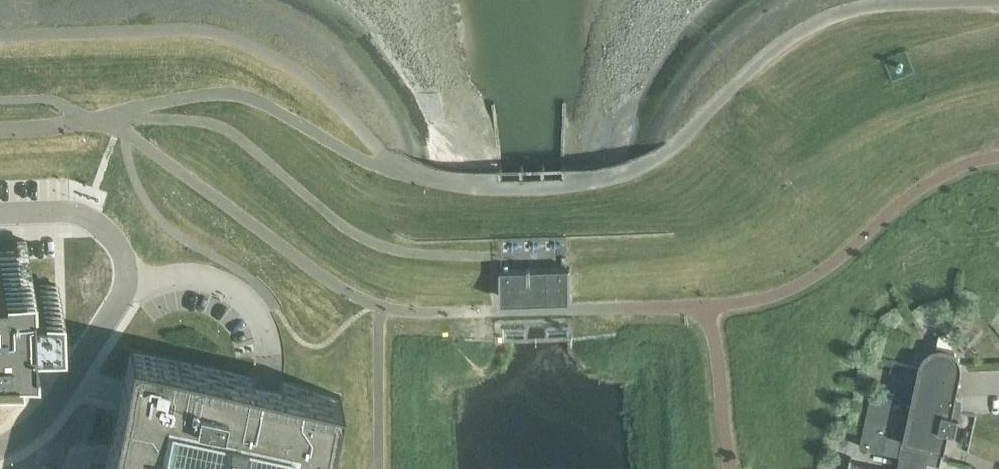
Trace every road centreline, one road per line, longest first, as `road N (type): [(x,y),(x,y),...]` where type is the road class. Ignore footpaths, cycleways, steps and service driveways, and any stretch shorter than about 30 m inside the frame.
road 1 (residential): [(0,214),(85,217),(113,240),(119,268),(138,286)]
road 2 (residential): [(138,286),(176,273),(224,282),(255,309),(273,349)]

